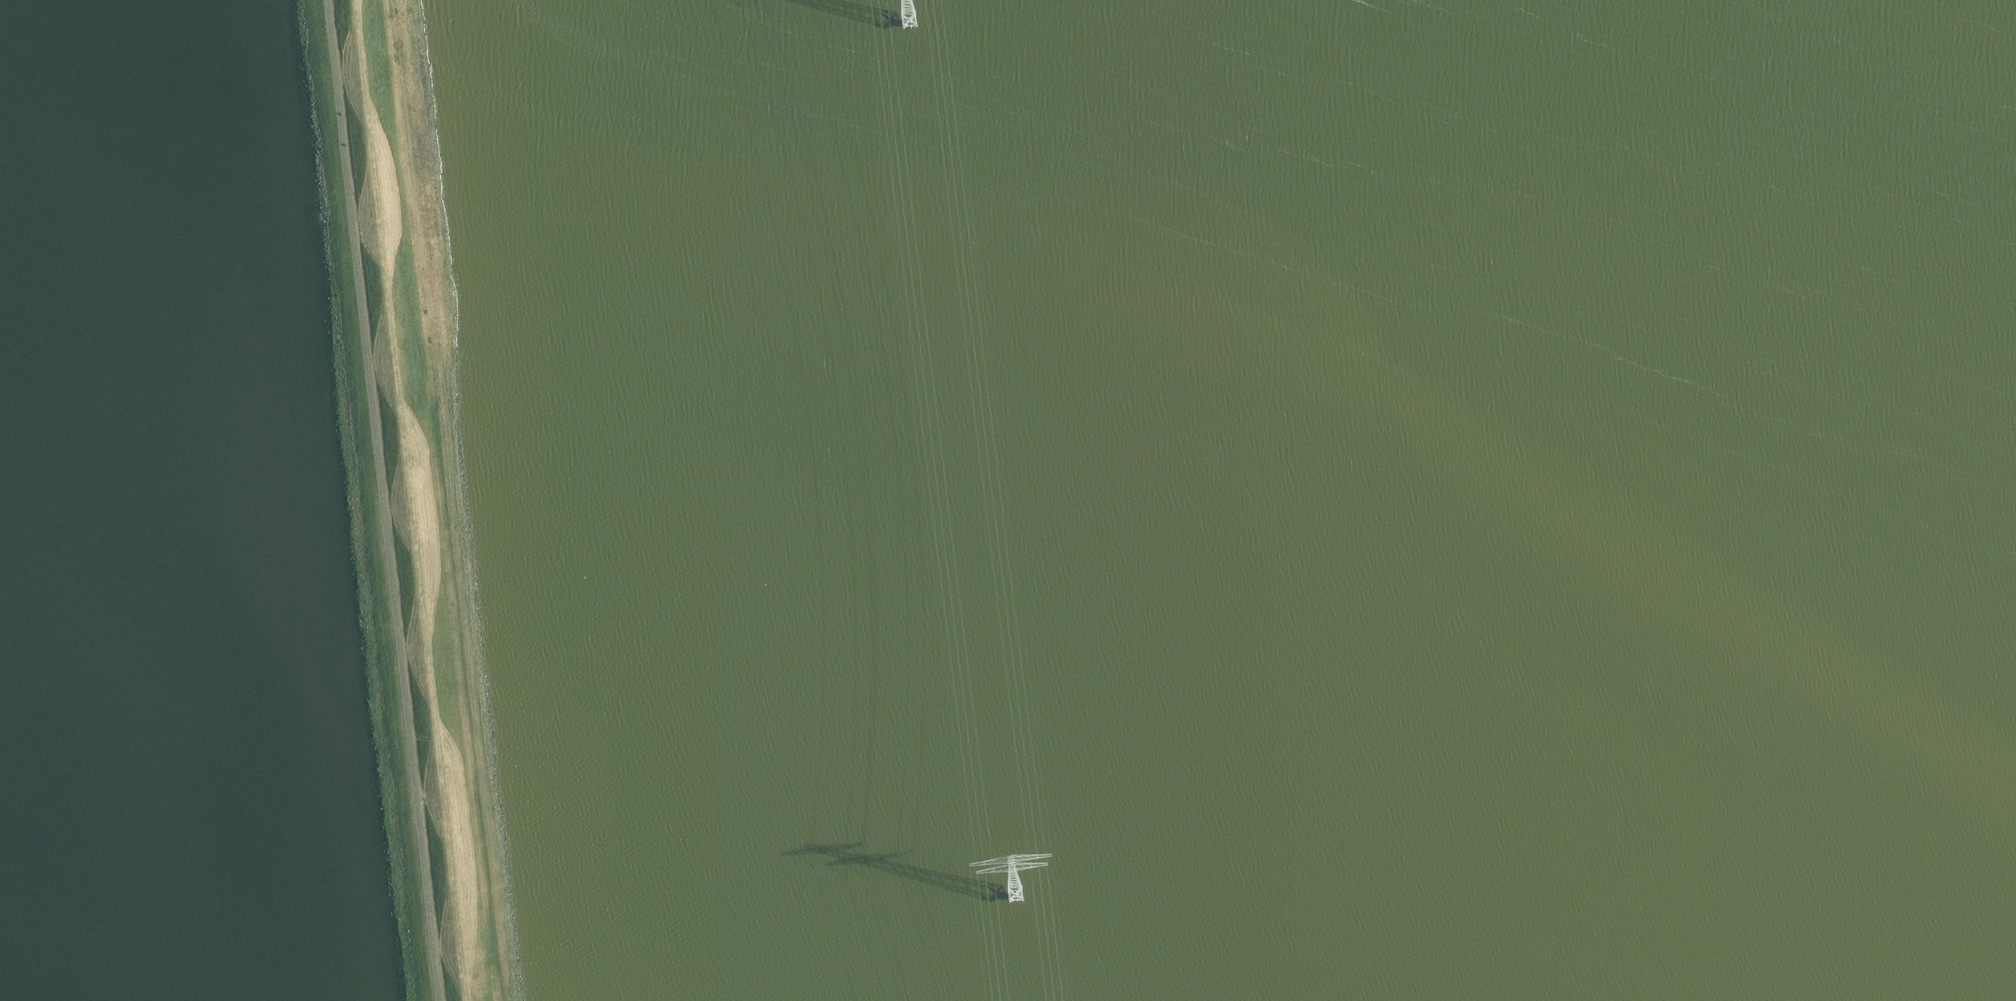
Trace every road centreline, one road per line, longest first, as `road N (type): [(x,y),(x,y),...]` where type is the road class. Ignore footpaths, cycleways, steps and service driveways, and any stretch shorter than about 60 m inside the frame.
road 1 (unclassified): [(442,1000),(331,0)]

